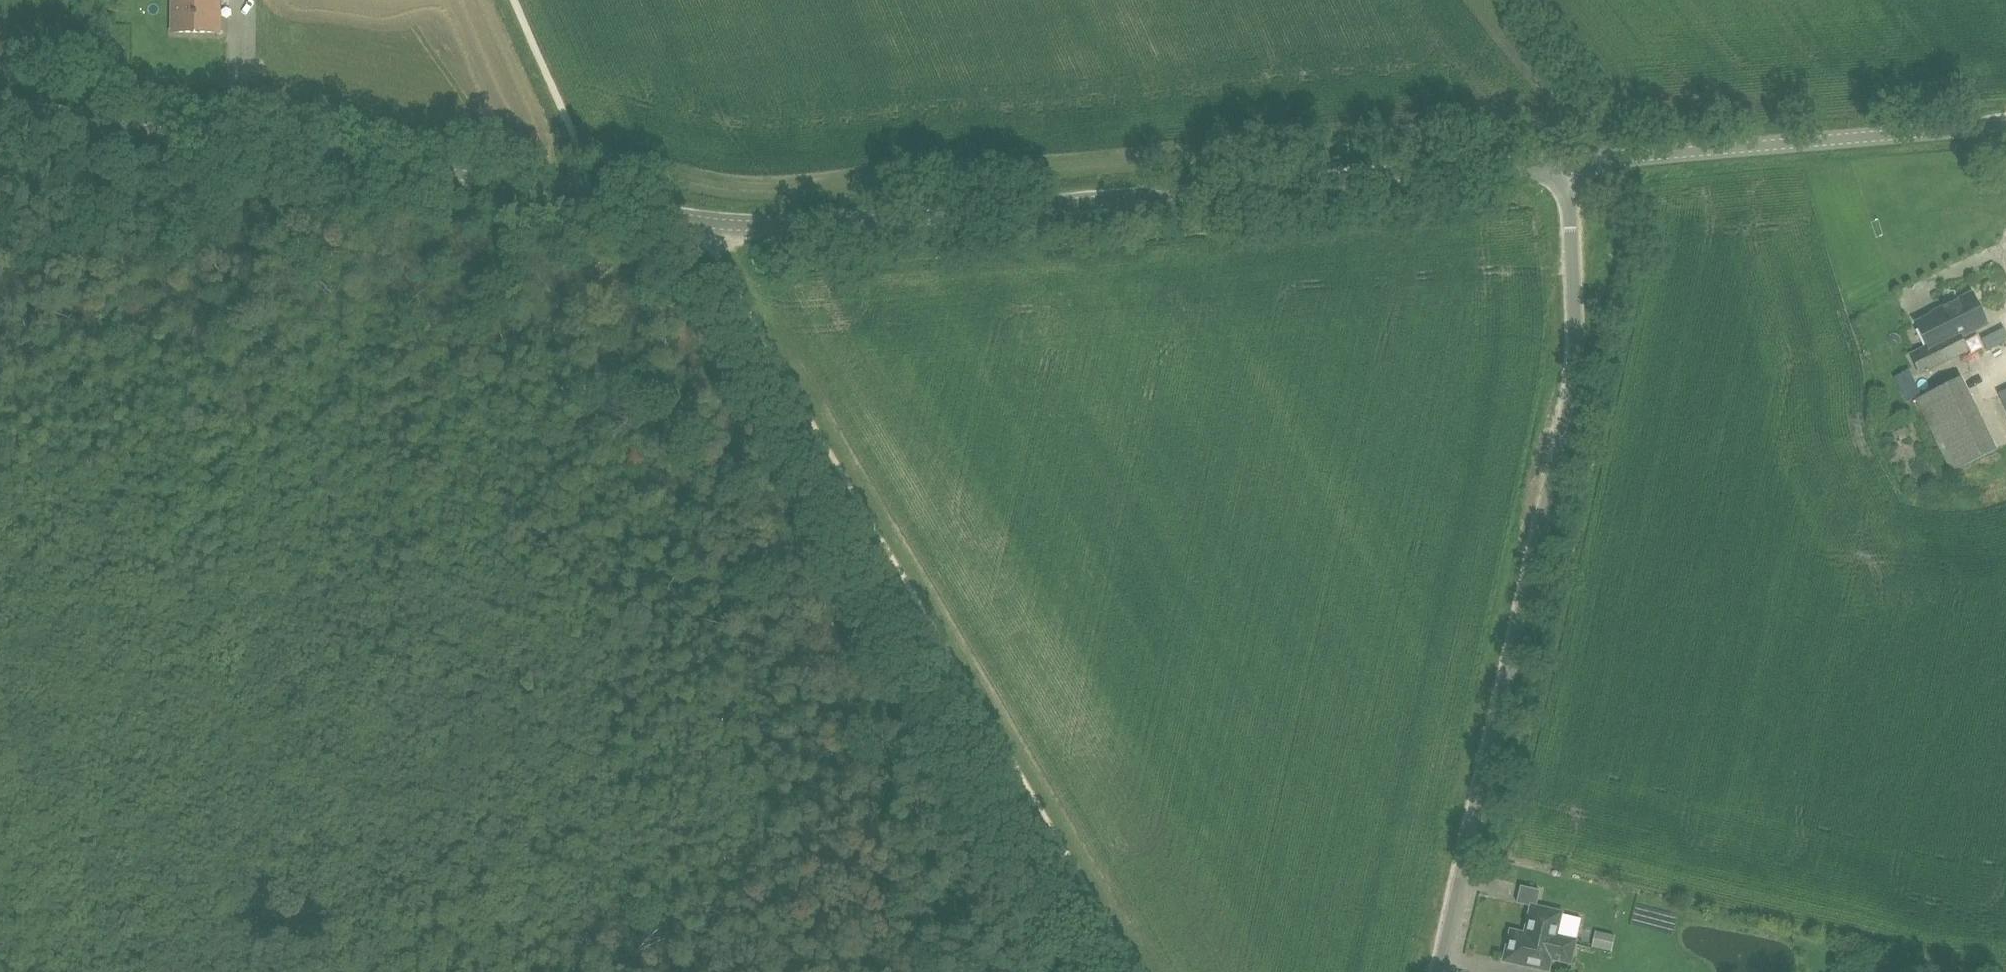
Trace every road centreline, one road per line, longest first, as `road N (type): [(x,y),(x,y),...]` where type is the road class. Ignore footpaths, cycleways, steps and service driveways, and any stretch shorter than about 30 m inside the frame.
road 1 (tertiary): [(0,101),(564,191),(750,231),(1566,163)]
road 2 (unclassified): [(1439,971),(1567,394),(1574,323),(1566,163)]
road 3 (tertiary): [(1566,163),(2005,124)]

